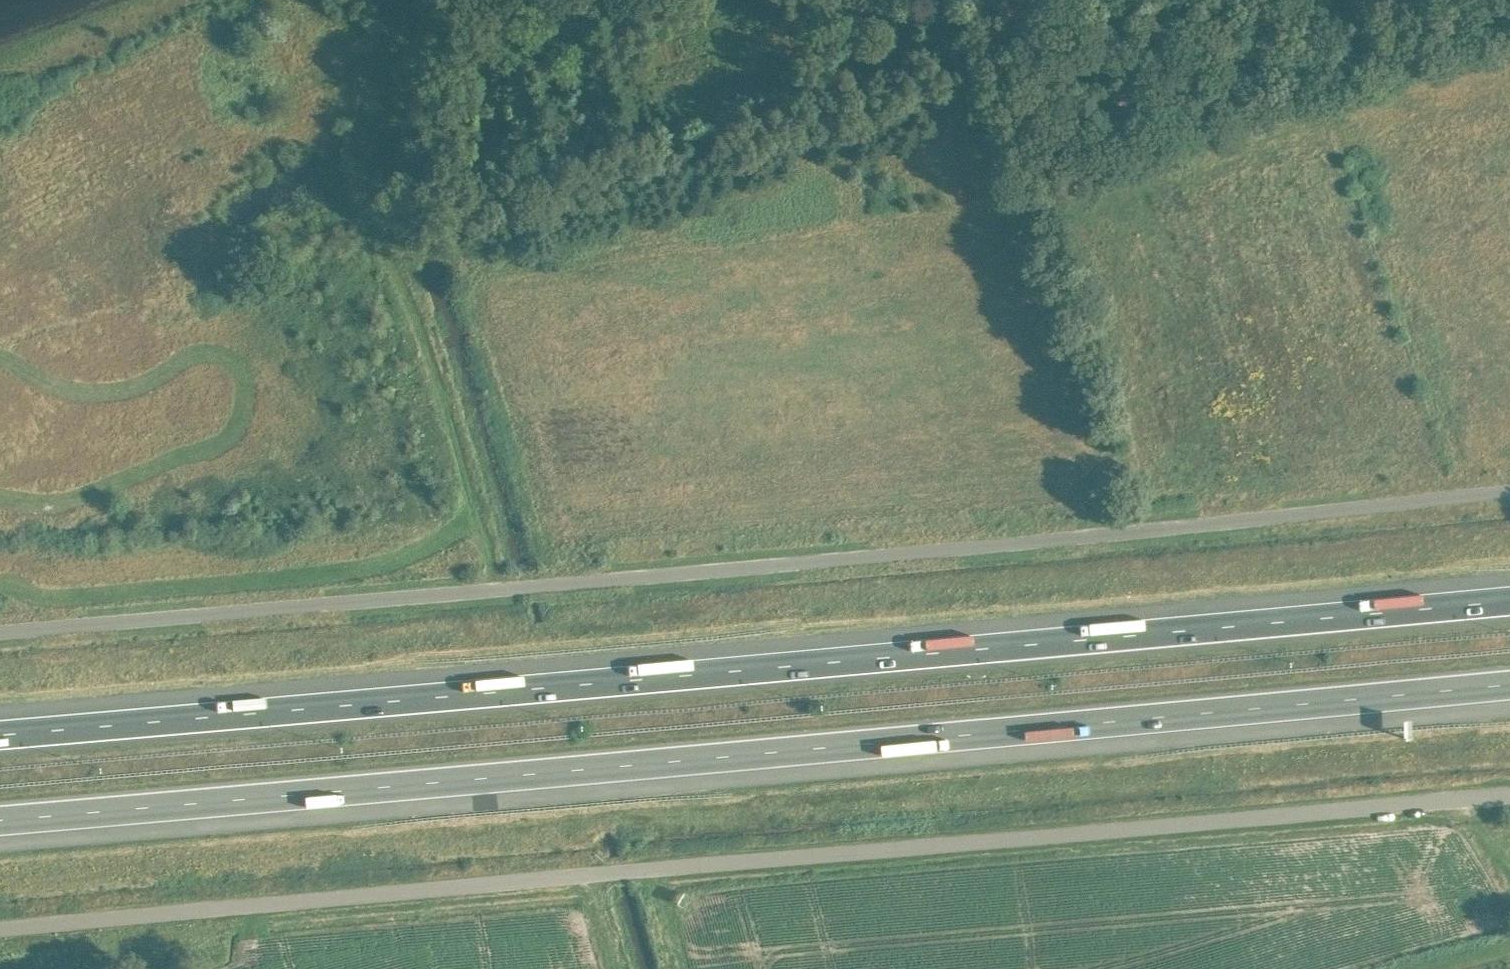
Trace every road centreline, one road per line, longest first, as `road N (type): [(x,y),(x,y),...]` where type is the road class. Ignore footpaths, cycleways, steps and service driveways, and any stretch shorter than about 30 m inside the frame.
road 1 (motorway): [(0,817),(1509,683)]
road 2 (unclassified): [(0,928),(1509,795)]
road 3 (motorway): [(1509,601),(0,731)]
road 4 (unclassified): [(512,589),(1509,491)]
road 5 (unclassified): [(512,589),(0,632)]

